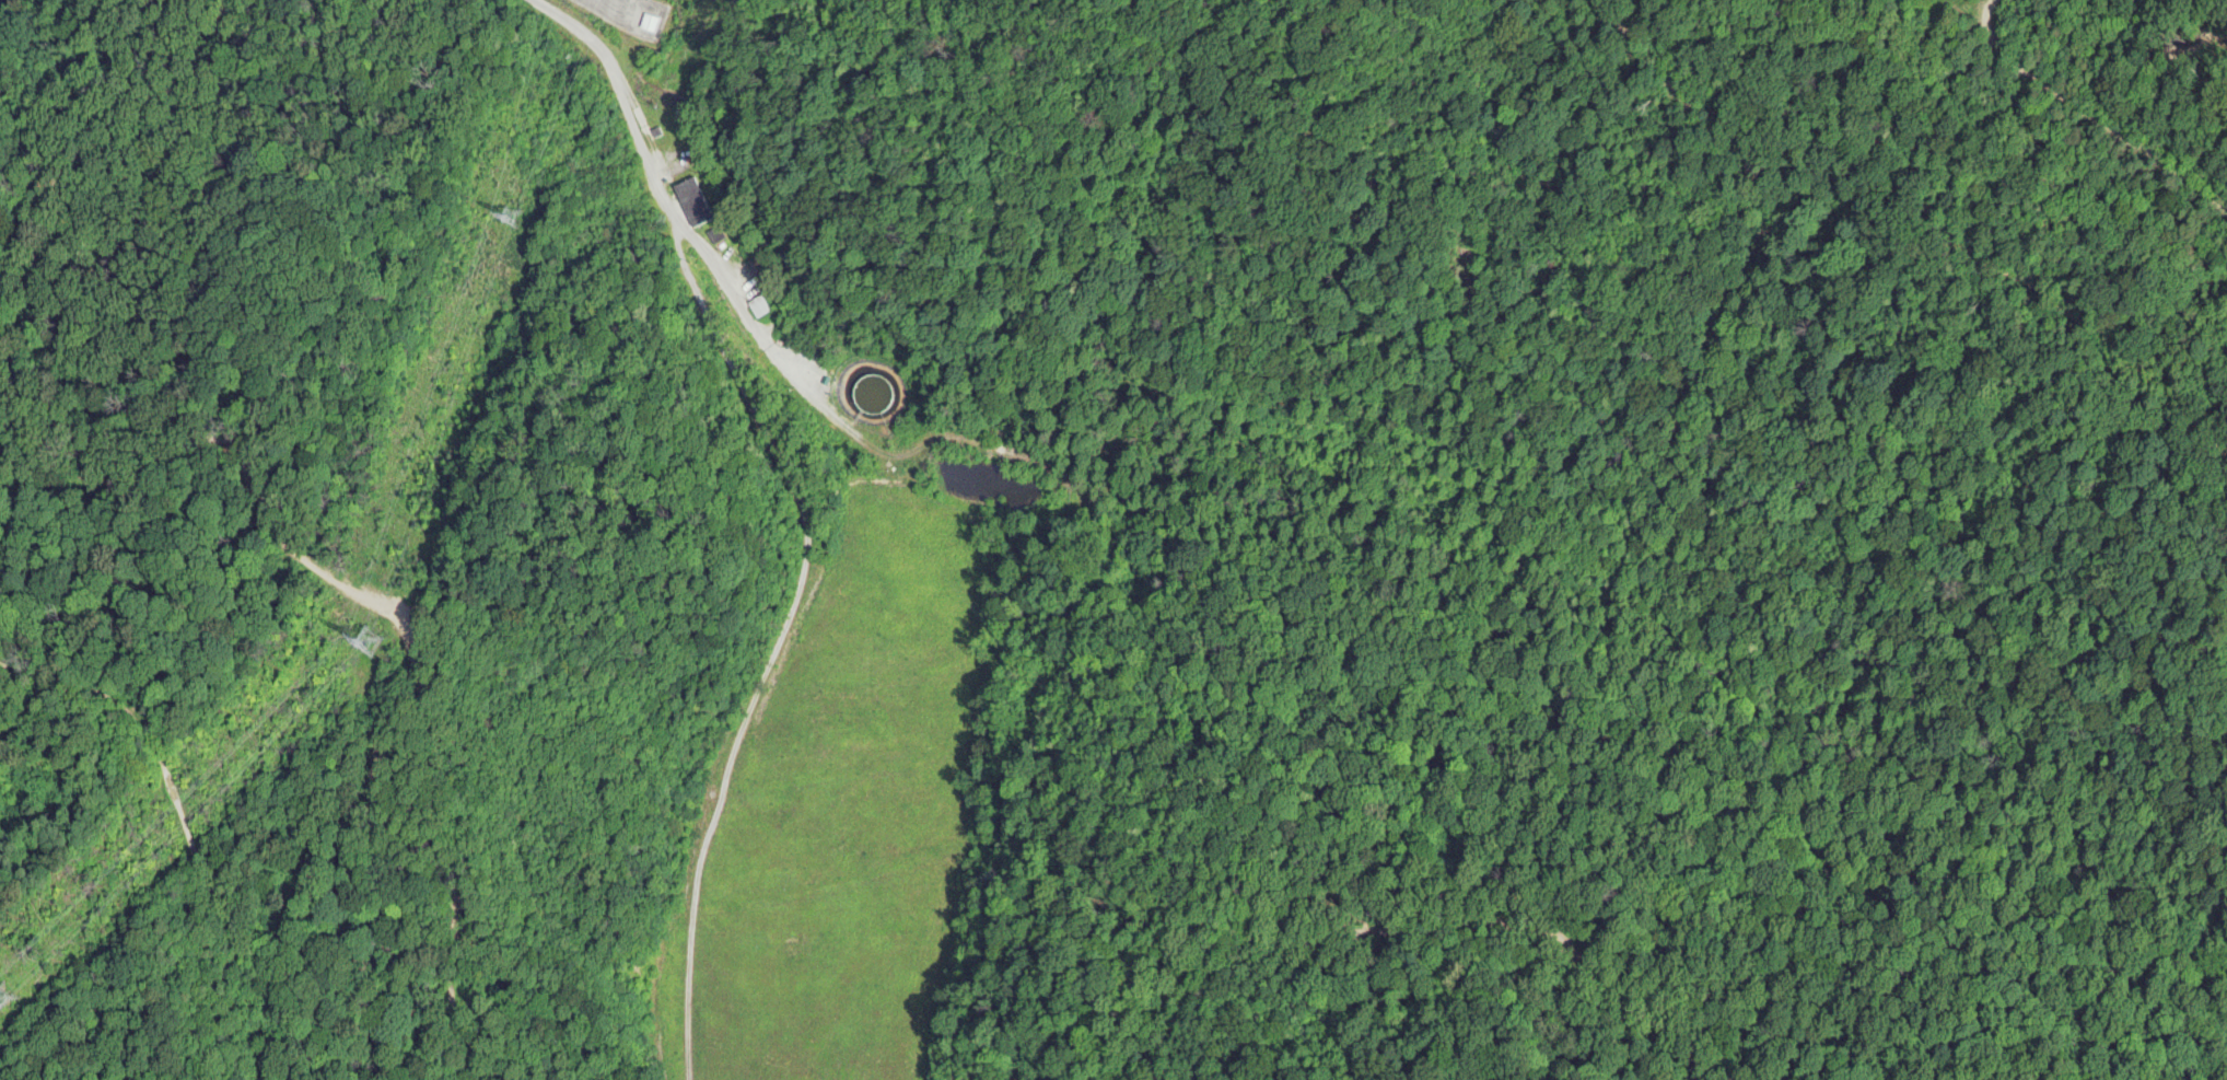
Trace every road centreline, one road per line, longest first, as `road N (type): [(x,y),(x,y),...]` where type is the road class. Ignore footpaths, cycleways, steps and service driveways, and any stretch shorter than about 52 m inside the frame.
road 1 (residential): [(666,201),(621,81),(590,40),(514,0)]

